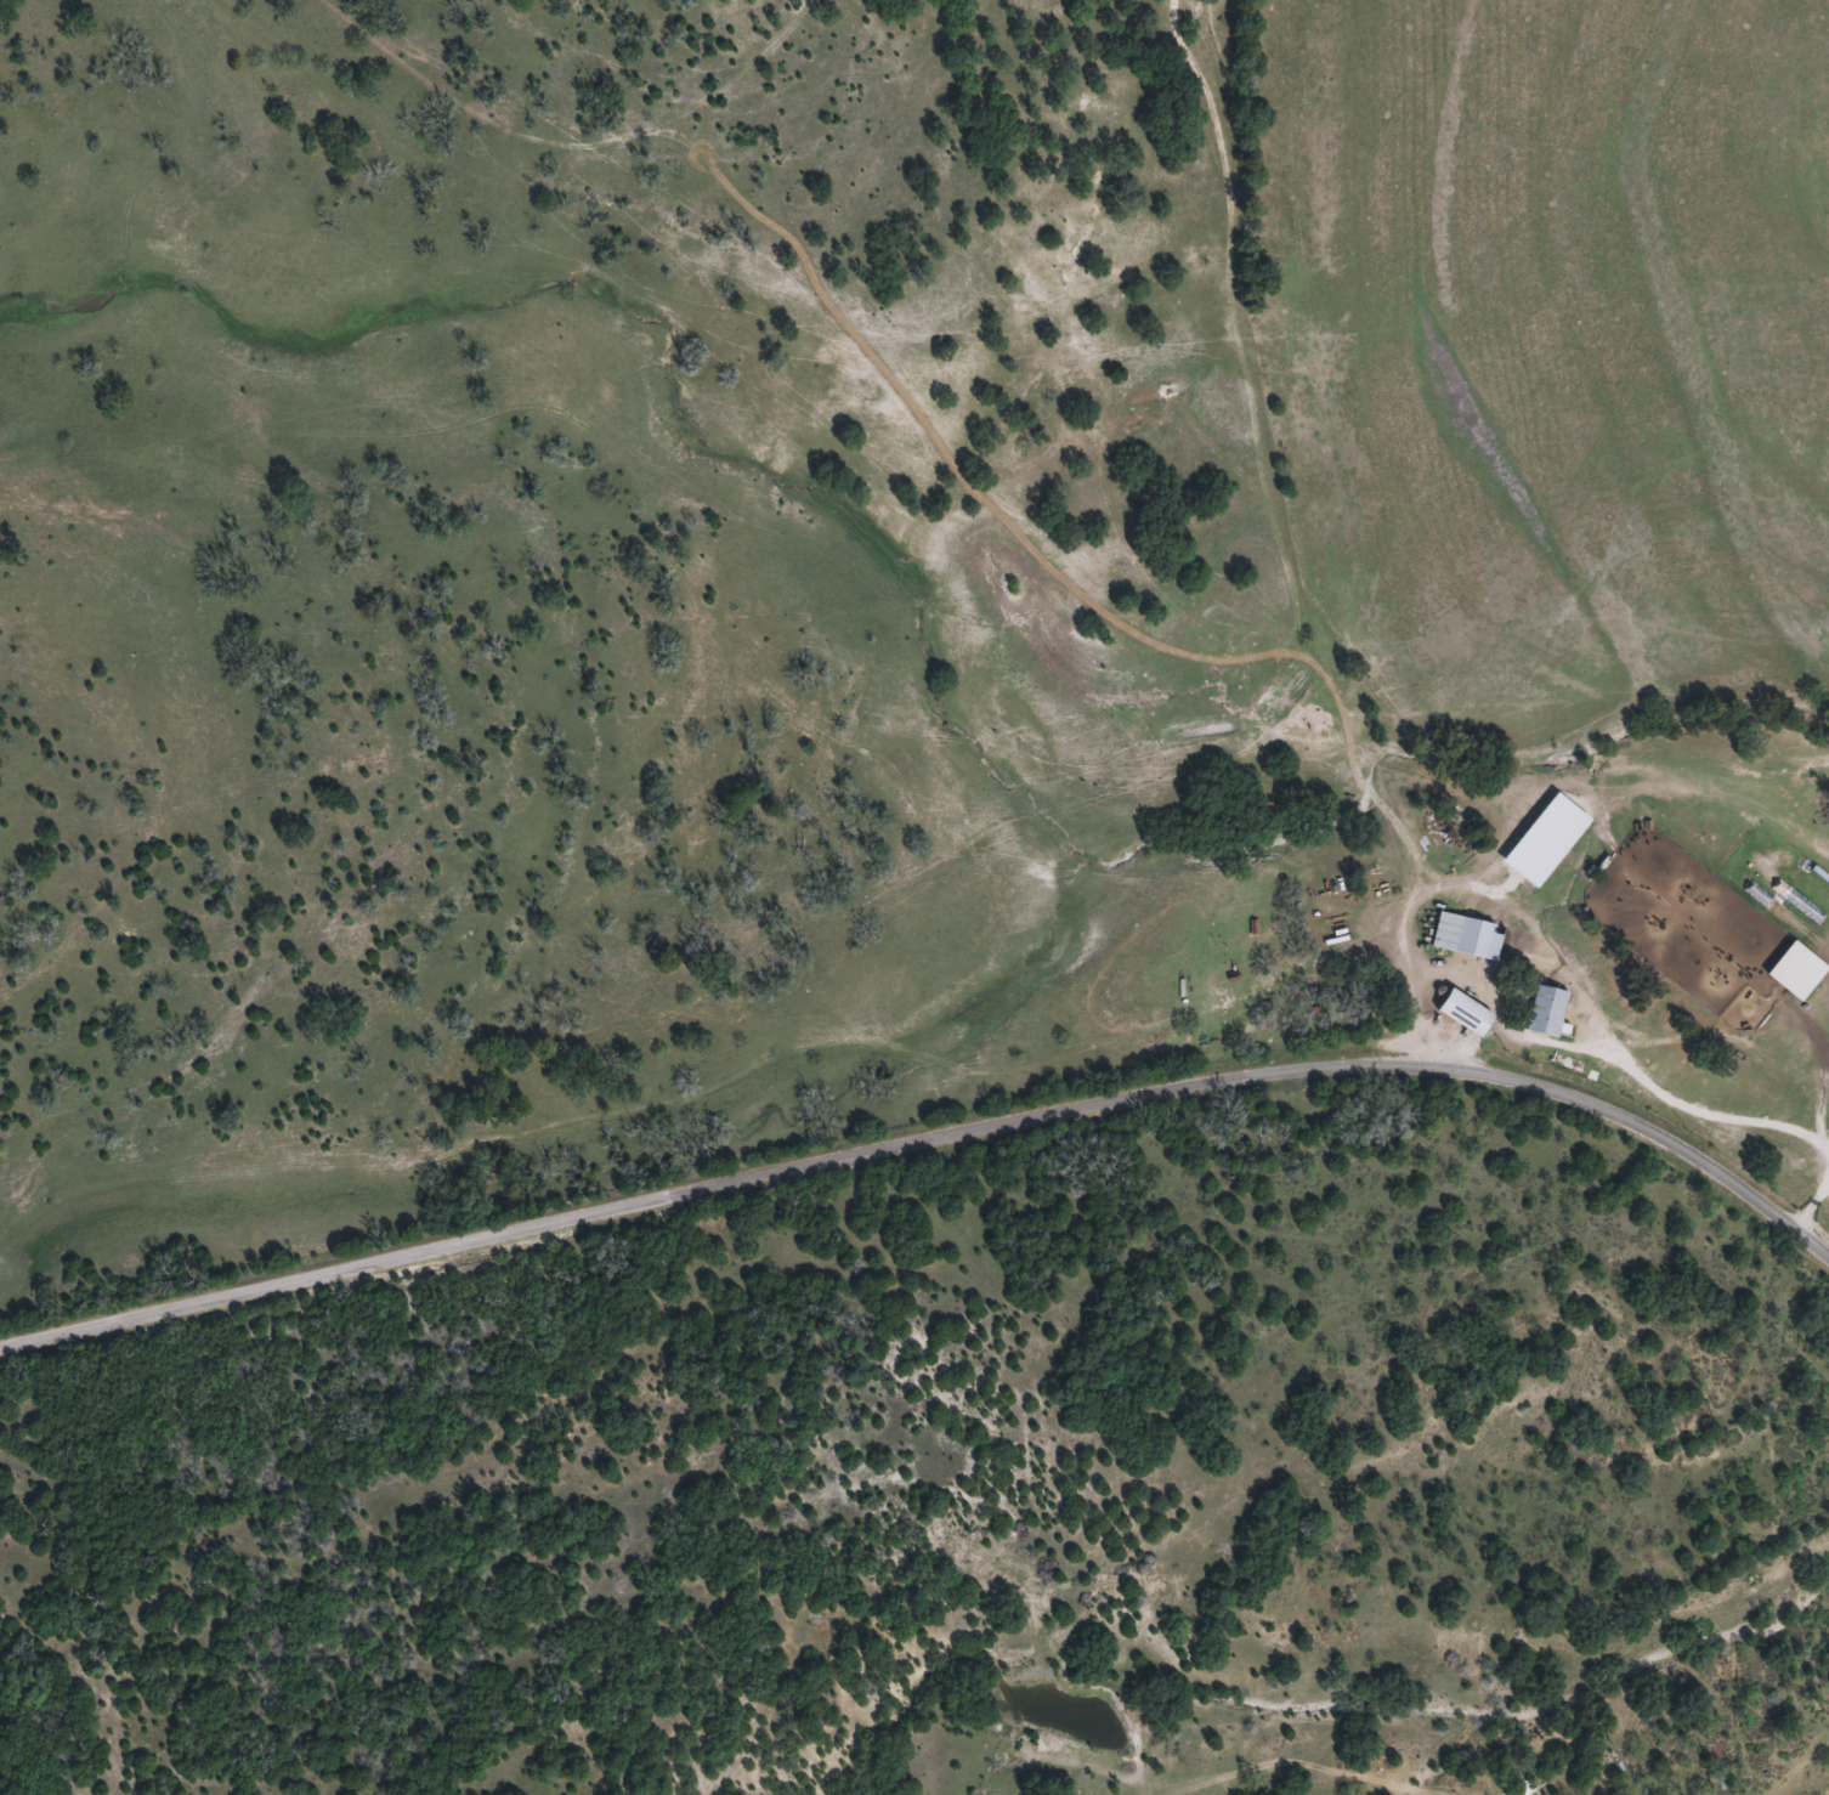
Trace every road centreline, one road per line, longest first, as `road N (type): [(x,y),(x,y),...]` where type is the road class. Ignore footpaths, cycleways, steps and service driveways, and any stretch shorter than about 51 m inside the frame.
road 1 (residential): [(1082,1109),(0,1361)]
road 2 (residential): [(1828,1256),(1672,1145),(1589,1105),(1497,1078),(1325,1069),(1082,1109)]

